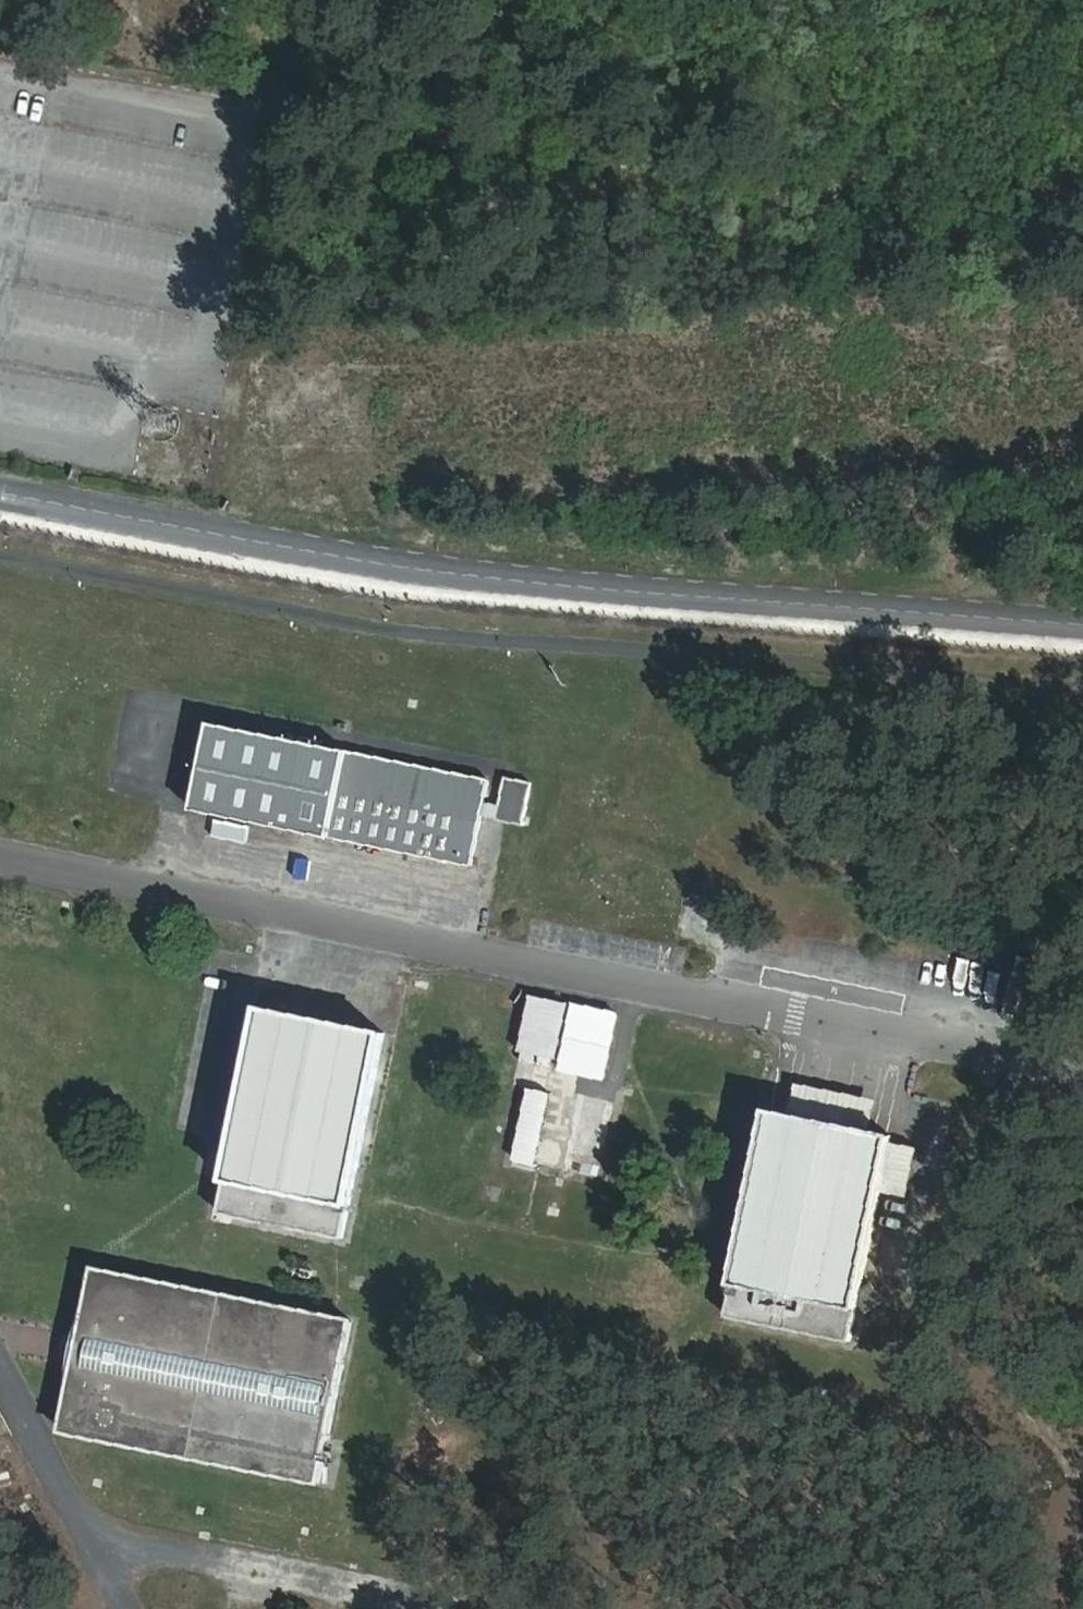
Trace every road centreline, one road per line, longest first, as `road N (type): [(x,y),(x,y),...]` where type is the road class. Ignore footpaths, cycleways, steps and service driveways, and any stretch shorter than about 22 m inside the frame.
road 1 (residential): [(1082,627),(400,574),(0,491)]

